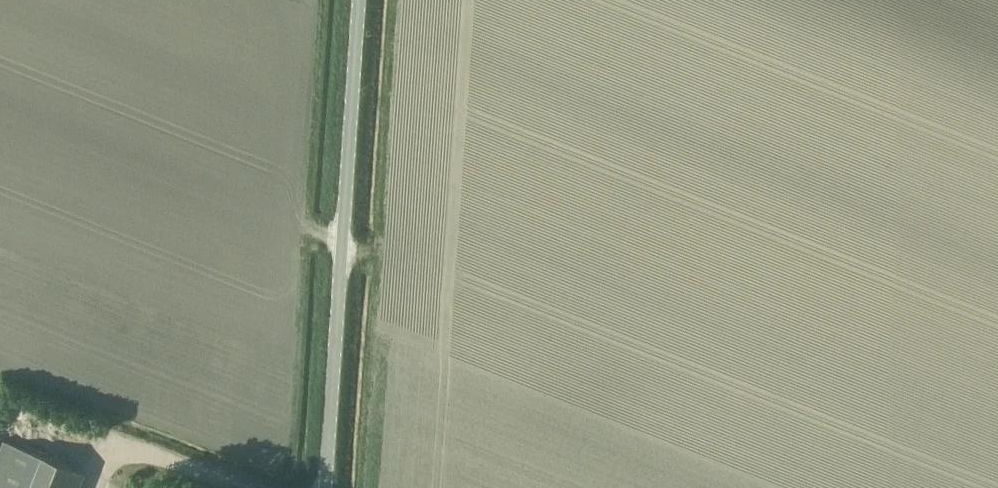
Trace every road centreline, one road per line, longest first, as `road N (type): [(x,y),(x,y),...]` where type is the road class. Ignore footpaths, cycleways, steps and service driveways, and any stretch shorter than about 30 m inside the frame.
road 1 (unclassified): [(326,487),(360,0)]

